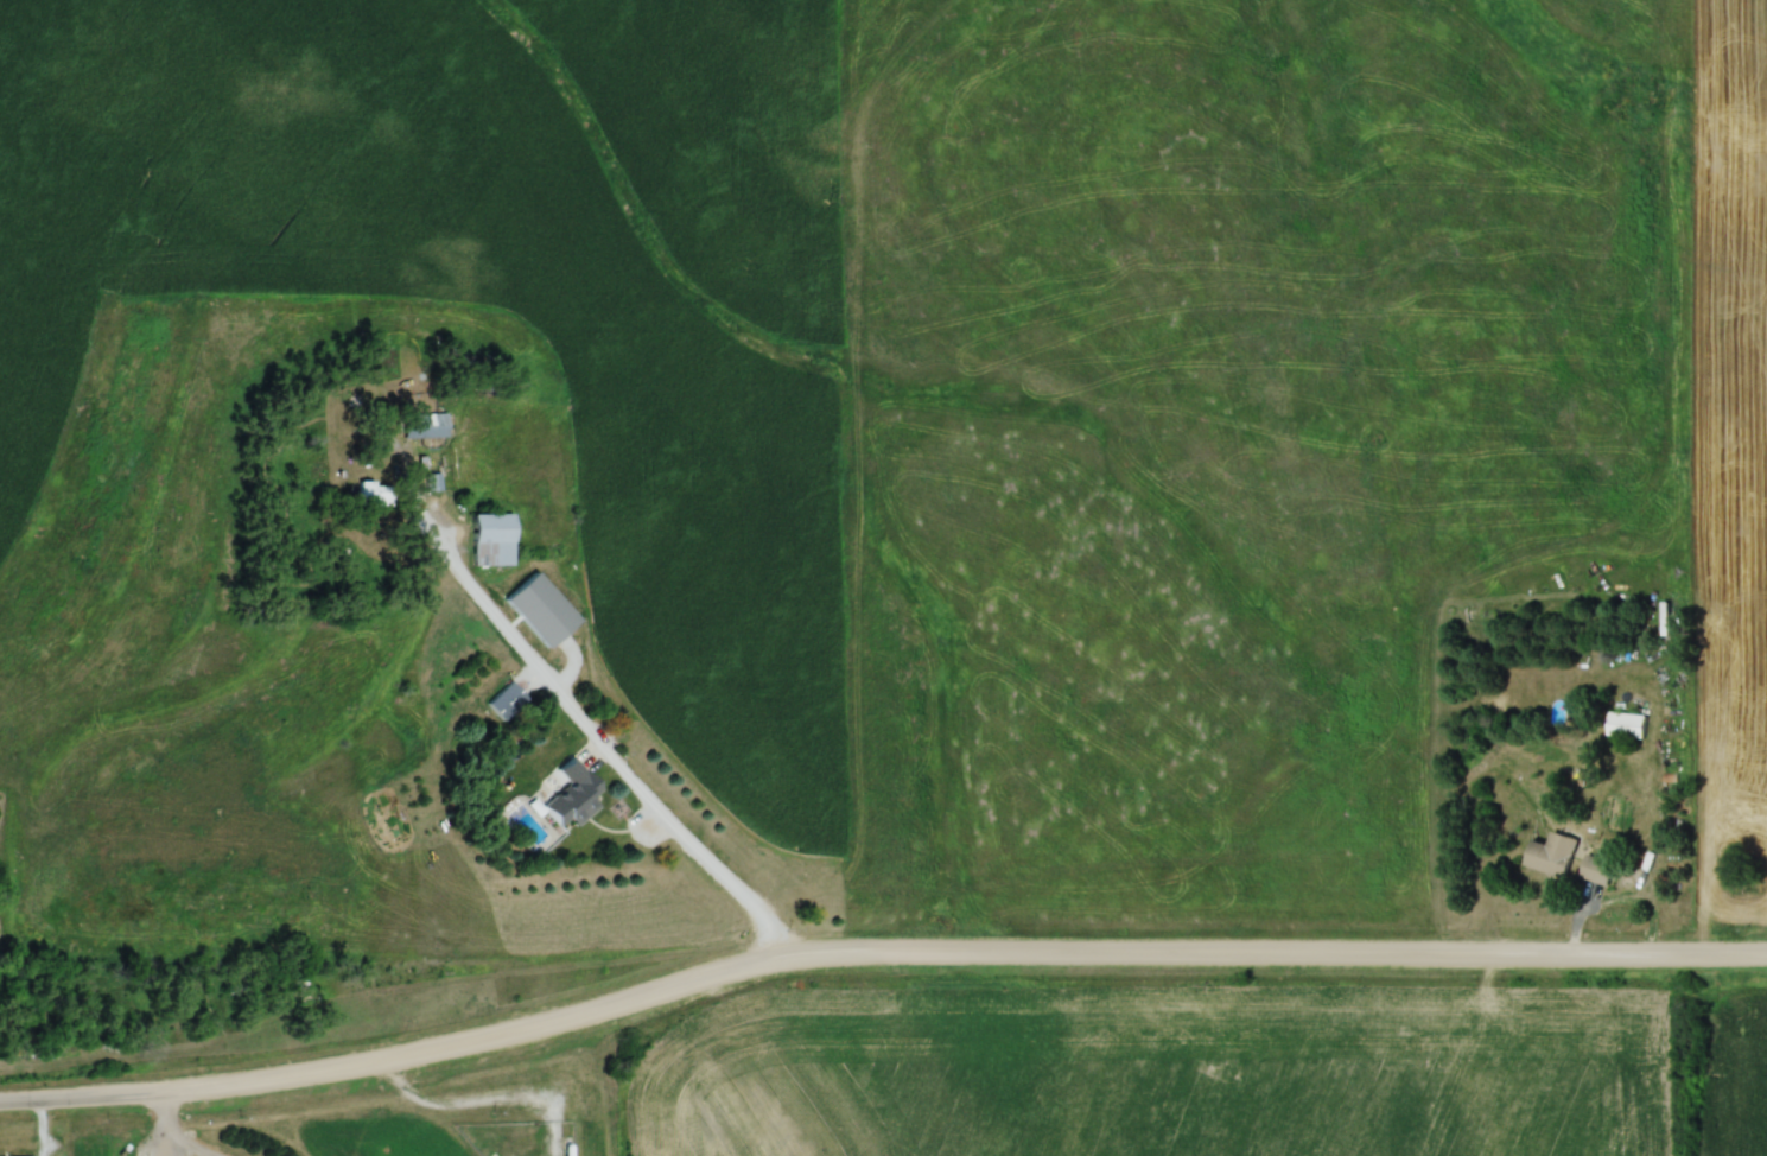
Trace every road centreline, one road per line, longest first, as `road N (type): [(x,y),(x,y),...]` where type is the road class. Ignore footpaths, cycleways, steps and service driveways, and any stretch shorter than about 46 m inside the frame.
road 1 (tertiary): [(146,1101),(523,1041),(778,965),(1766,965)]
road 2 (tertiary): [(0,1106),(146,1101)]

